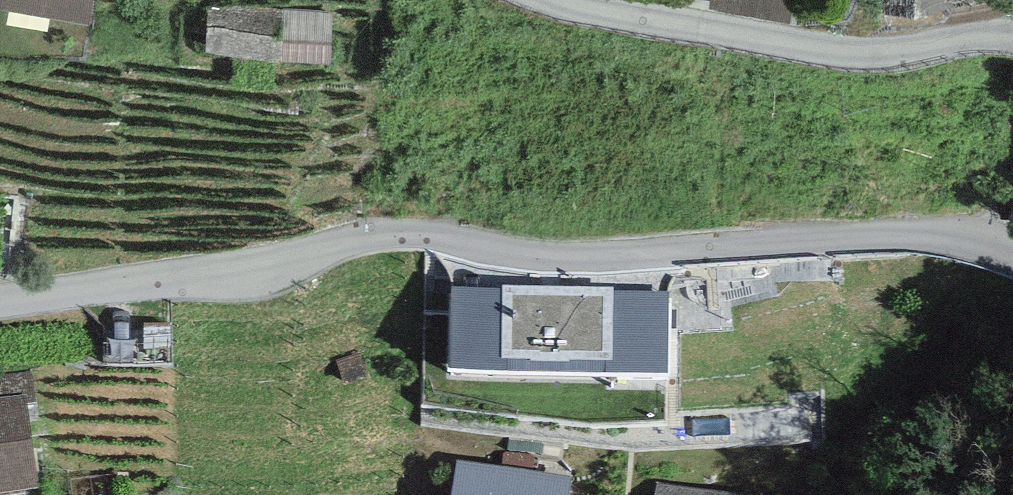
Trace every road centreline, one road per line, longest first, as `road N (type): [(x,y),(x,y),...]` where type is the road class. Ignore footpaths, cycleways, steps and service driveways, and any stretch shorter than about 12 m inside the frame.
road 1 (residential): [(1012,259),(900,235),(556,257),(400,234),(0,298)]
road 2 (residential): [(1012,33),(843,50),(577,0)]

